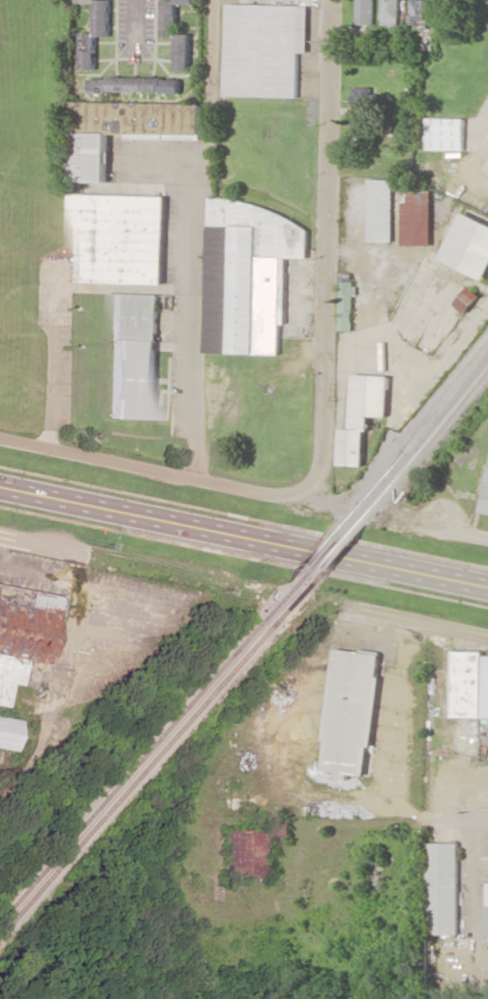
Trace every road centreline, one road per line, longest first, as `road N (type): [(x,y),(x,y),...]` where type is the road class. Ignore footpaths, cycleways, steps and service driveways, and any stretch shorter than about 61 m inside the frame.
road 1 (primary): [(487,586),(0,487)]
road 2 (residential): [(324,0),(317,466),(303,488)]
road 3 (residential): [(303,488),(268,496),(0,441)]
road 4 (residential): [(357,606),(487,636)]

